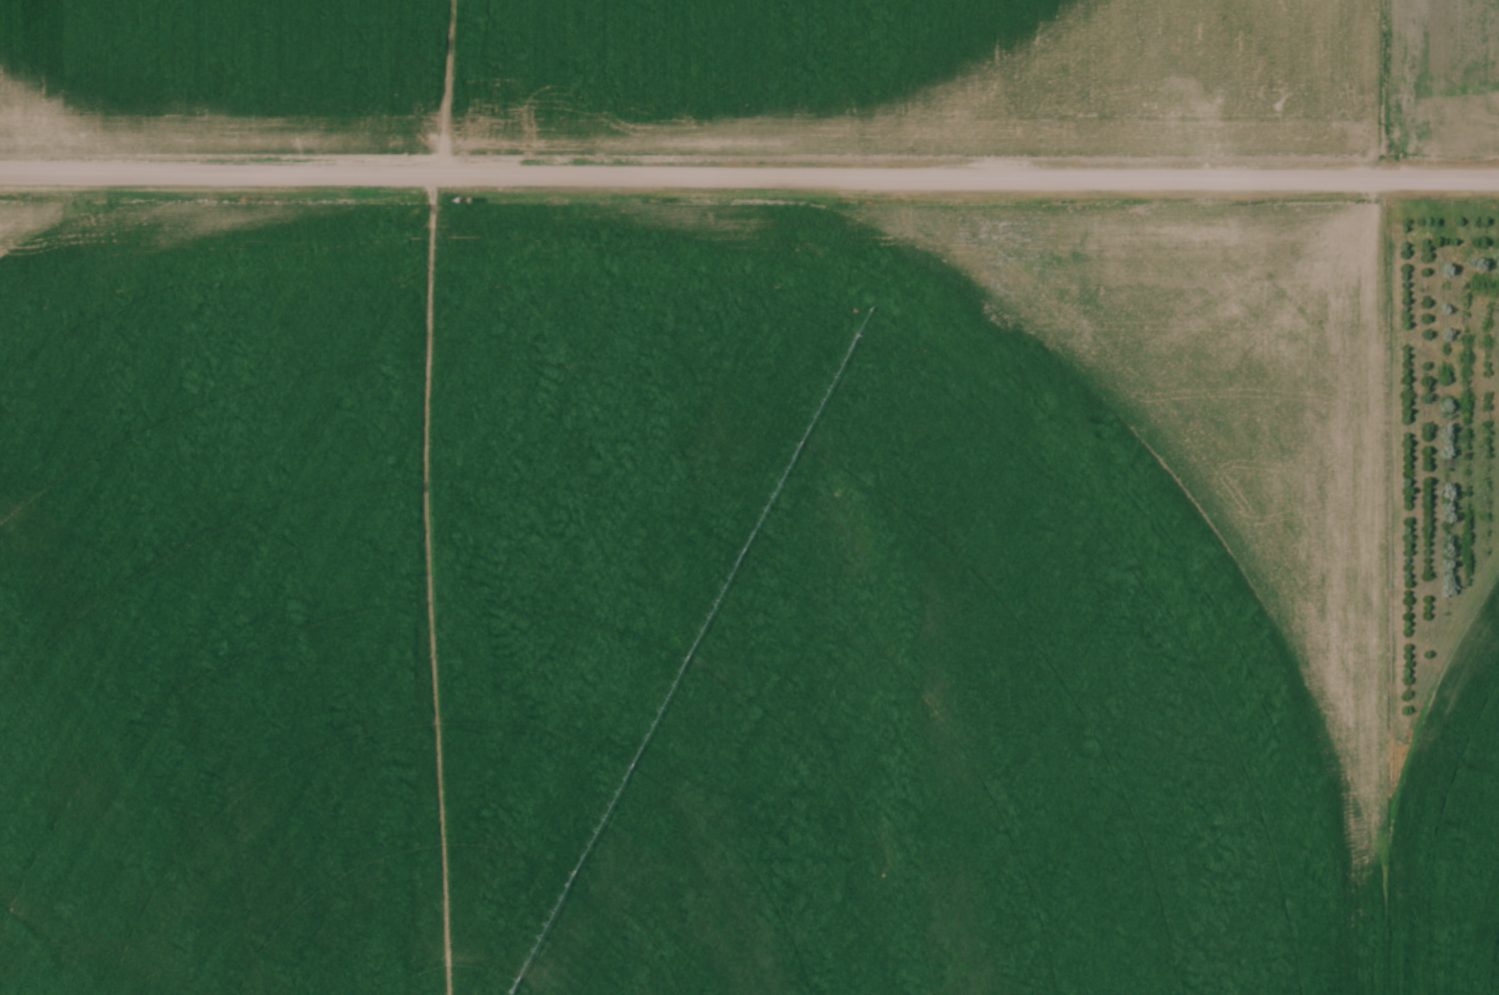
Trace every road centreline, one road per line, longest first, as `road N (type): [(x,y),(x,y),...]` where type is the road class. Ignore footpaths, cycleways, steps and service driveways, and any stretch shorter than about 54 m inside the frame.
road 1 (tertiary): [(0,173),(1498,178)]

